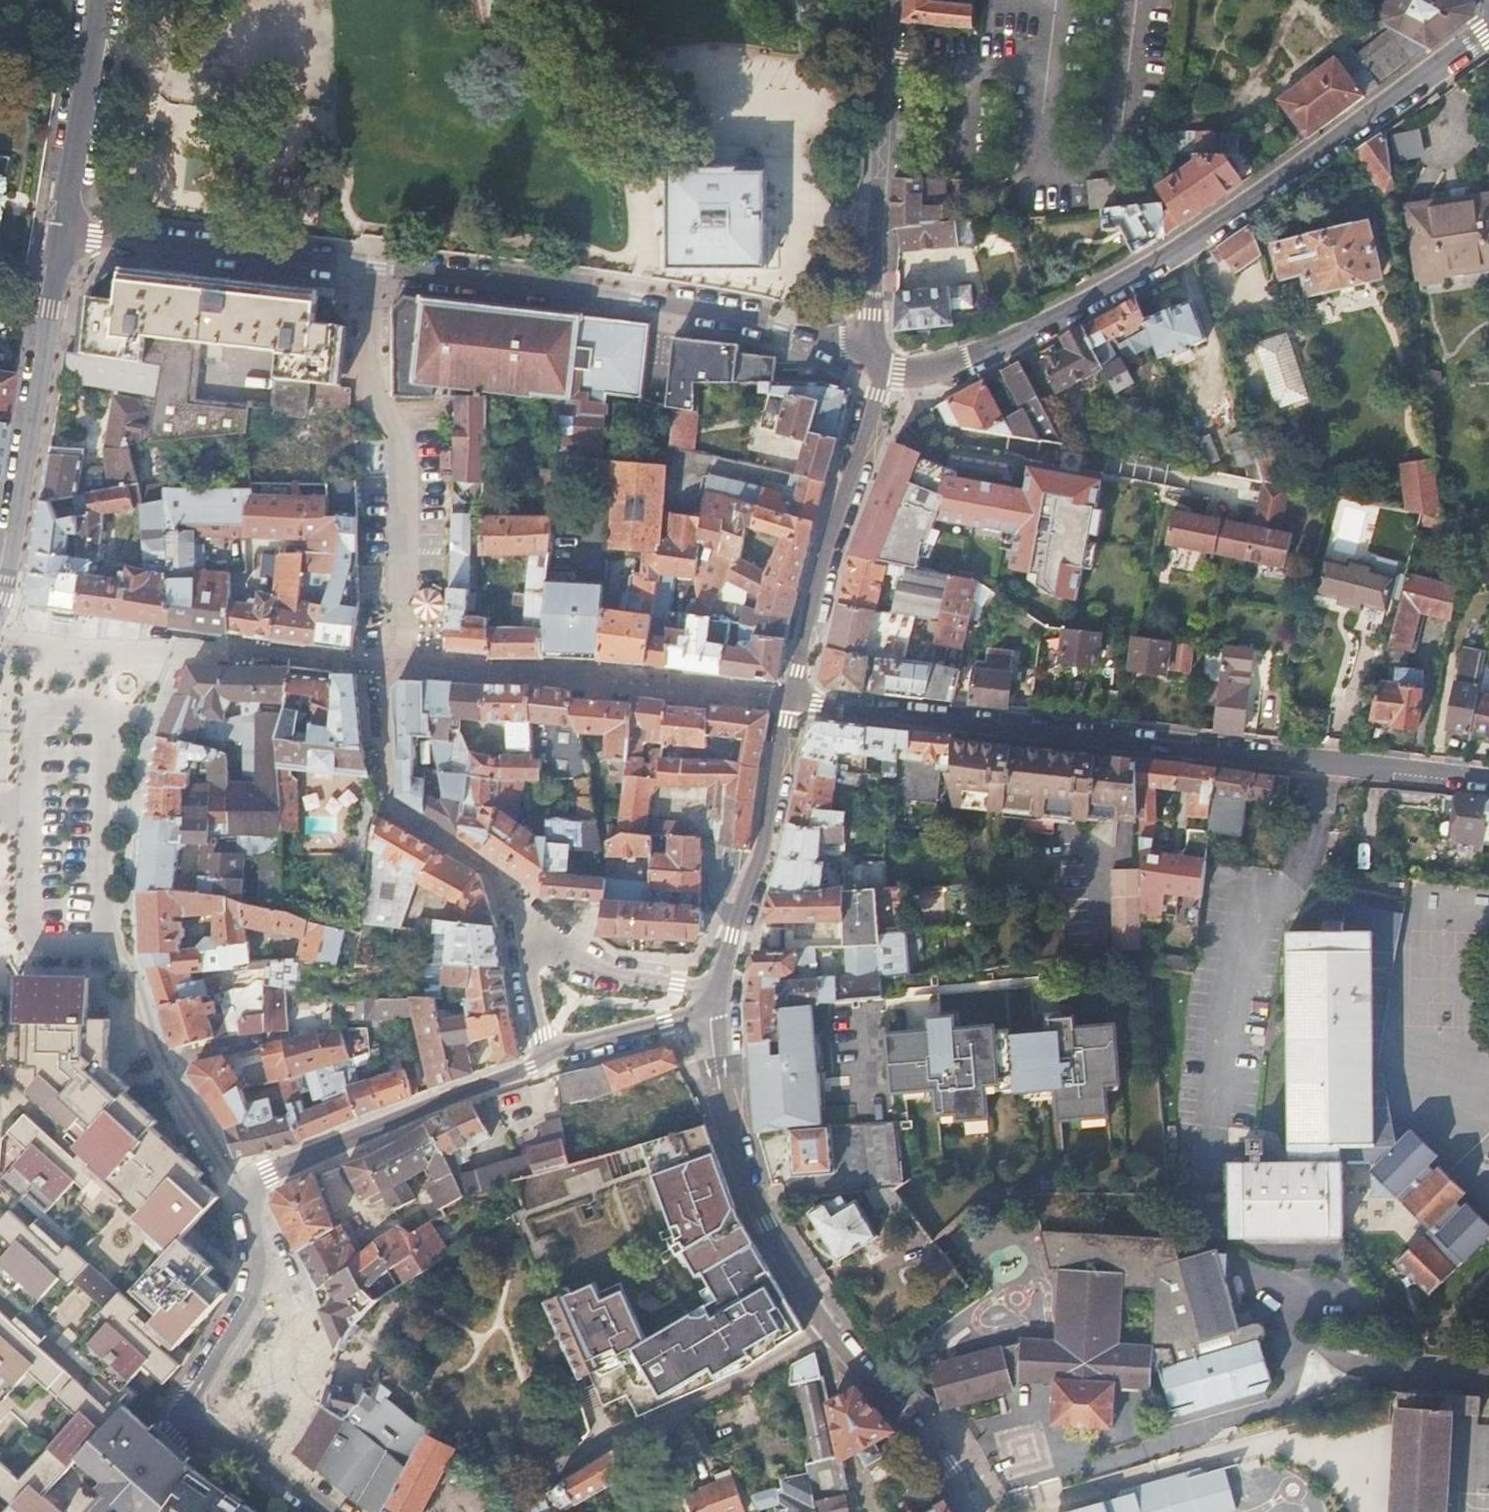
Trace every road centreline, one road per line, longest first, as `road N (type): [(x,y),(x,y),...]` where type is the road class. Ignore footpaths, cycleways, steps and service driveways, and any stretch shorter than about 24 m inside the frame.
road 1 (residential): [(876,362),(764,323),(64,231)]
road 2 (residential): [(1488,27),(1140,273),(976,354),(936,367),(876,362)]
road 3 (residential): [(1488,777),(791,701)]
road 4 (residential): [(178,1424),(257,1285),(260,1239),(248,1191),(255,1178),(549,1056)]
road 5 (residential): [(499,1511),(542,1475),(833,1331)]
road 6 (residential): [(64,231),(0,604)]
road 7 (residential): [(876,362),(890,0)]
road 8 (residential): [(833,1331),(783,1260),(740,1164),(705,1005)]
road 9 (residential): [(791,701),(835,513),(877,395),(876,362)]
road 10 (residential): [(705,1005),(732,948),(791,701)]
road 11 (residential): [(102,0),(64,231)]
road 12 (residential): [(966,1511),(833,1331)]
road 13 (residential): [(544,935),(705,1005)]
road 14 (residential): [(178,1424),(319,1511)]
road 15 (residential): [(549,1056),(705,1005)]
road 16 (residential): [(549,1056),(527,961),(544,935)]

